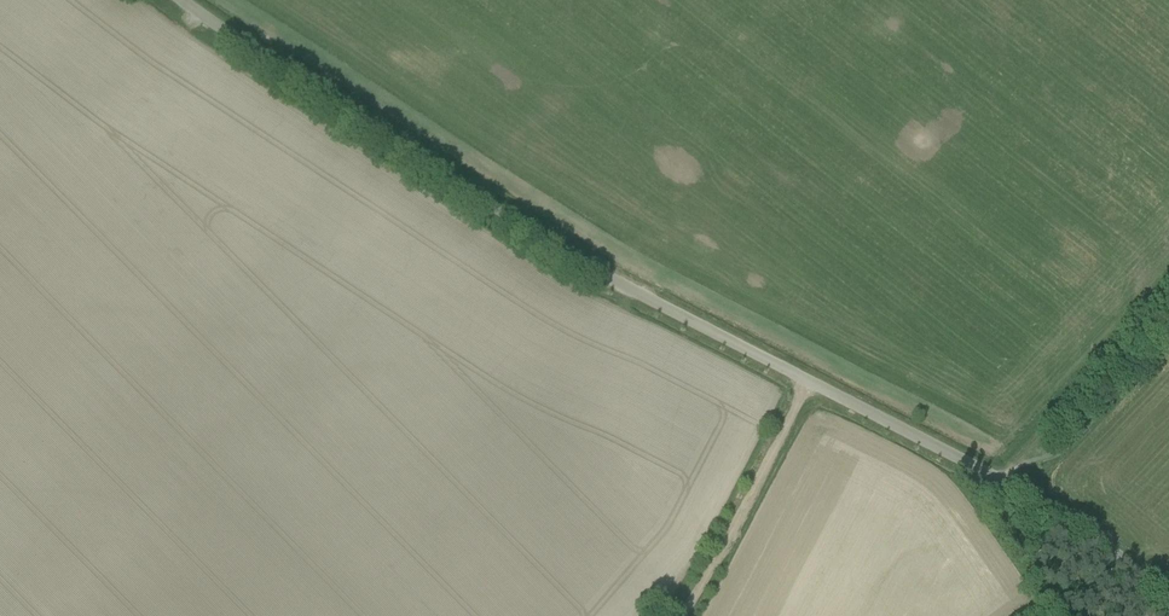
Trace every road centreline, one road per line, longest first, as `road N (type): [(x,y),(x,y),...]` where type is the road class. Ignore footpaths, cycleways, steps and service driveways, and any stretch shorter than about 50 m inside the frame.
road 1 (unclassified): [(1168,593),(1121,550),(1003,479),(629,288),(178,0)]

